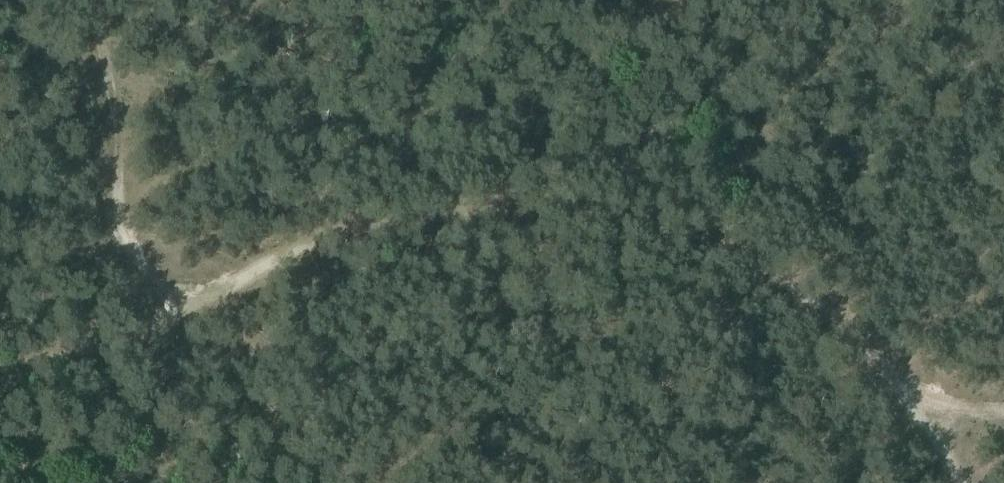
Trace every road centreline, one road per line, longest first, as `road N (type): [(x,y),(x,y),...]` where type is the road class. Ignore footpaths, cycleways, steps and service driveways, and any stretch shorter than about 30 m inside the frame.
road 1 (track): [(0,365),(127,340),(292,249),(369,229),(448,215),(590,213),(713,240),(813,303),(899,378),(970,409),(1003,414)]
road 2 (track): [(192,305),(123,245),(112,210),(116,119),(90,0)]
road 3 (track): [(879,361),(957,482)]

